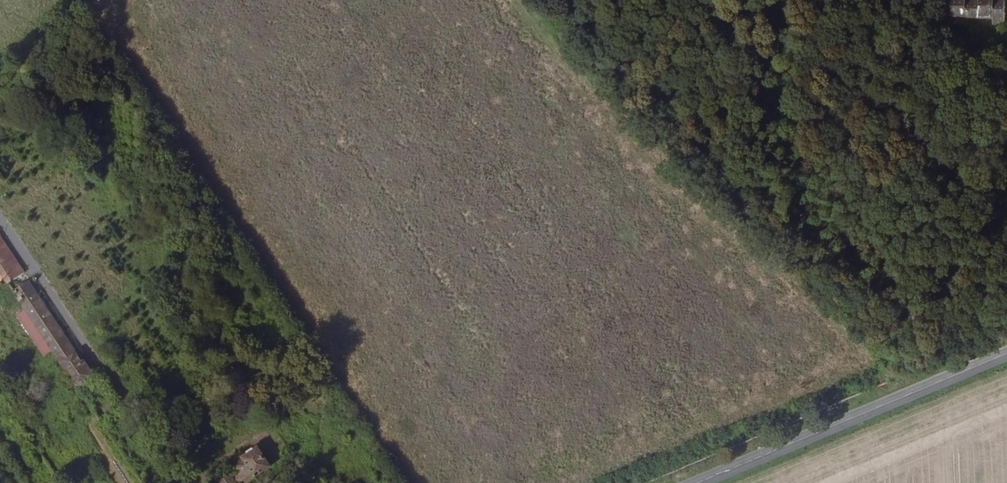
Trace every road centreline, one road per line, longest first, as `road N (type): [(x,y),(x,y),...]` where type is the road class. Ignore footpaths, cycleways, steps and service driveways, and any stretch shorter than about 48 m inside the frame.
road 1 (tertiary): [(1006,354),(697,482)]

